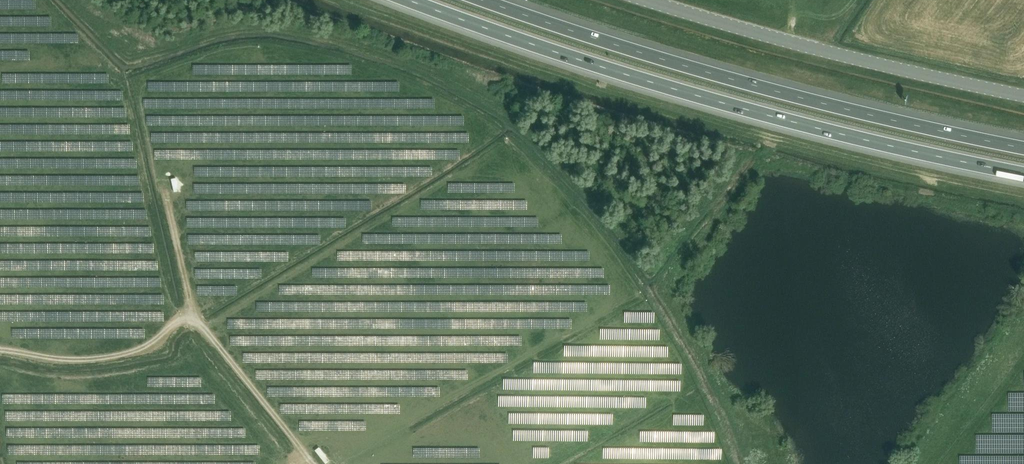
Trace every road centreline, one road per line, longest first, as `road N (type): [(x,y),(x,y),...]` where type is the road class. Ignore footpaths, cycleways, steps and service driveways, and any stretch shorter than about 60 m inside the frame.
road 1 (motorway): [(408,0),(705,99),(1023,174)]
road 2 (motorway): [(1023,148),(808,100),(482,0)]
road 3 (unclassified): [(1023,96),(643,0)]
road 4 (track): [(163,184),(194,318),(313,463)]
road 5 (track): [(0,349),(103,360),(158,343),(192,312)]
road 6 (track): [(368,463),(444,438),(487,444),(509,463)]

